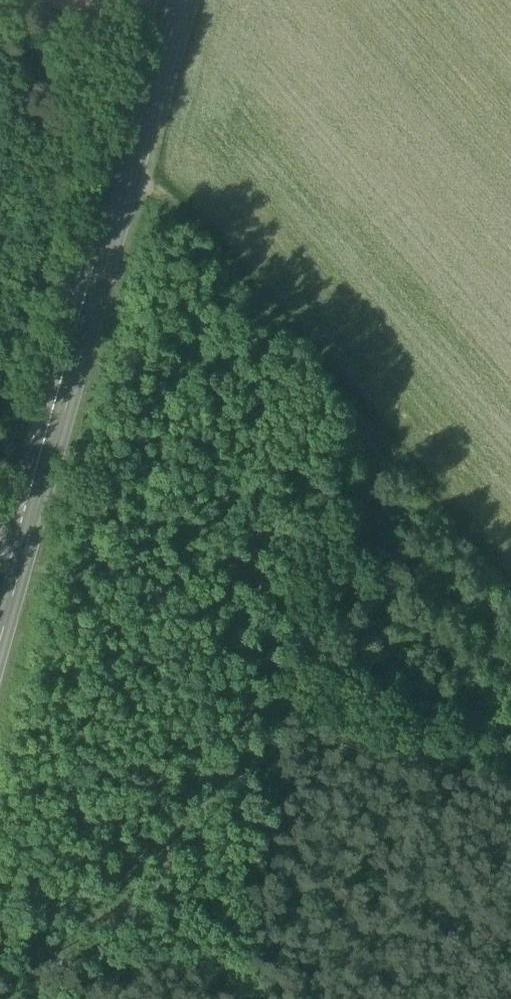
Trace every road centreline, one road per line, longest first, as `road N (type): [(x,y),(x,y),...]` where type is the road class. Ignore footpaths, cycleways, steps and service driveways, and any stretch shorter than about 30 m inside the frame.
road 1 (secondary): [(0,628),(186,0)]
road 2 (track): [(139,169),(510,591)]

